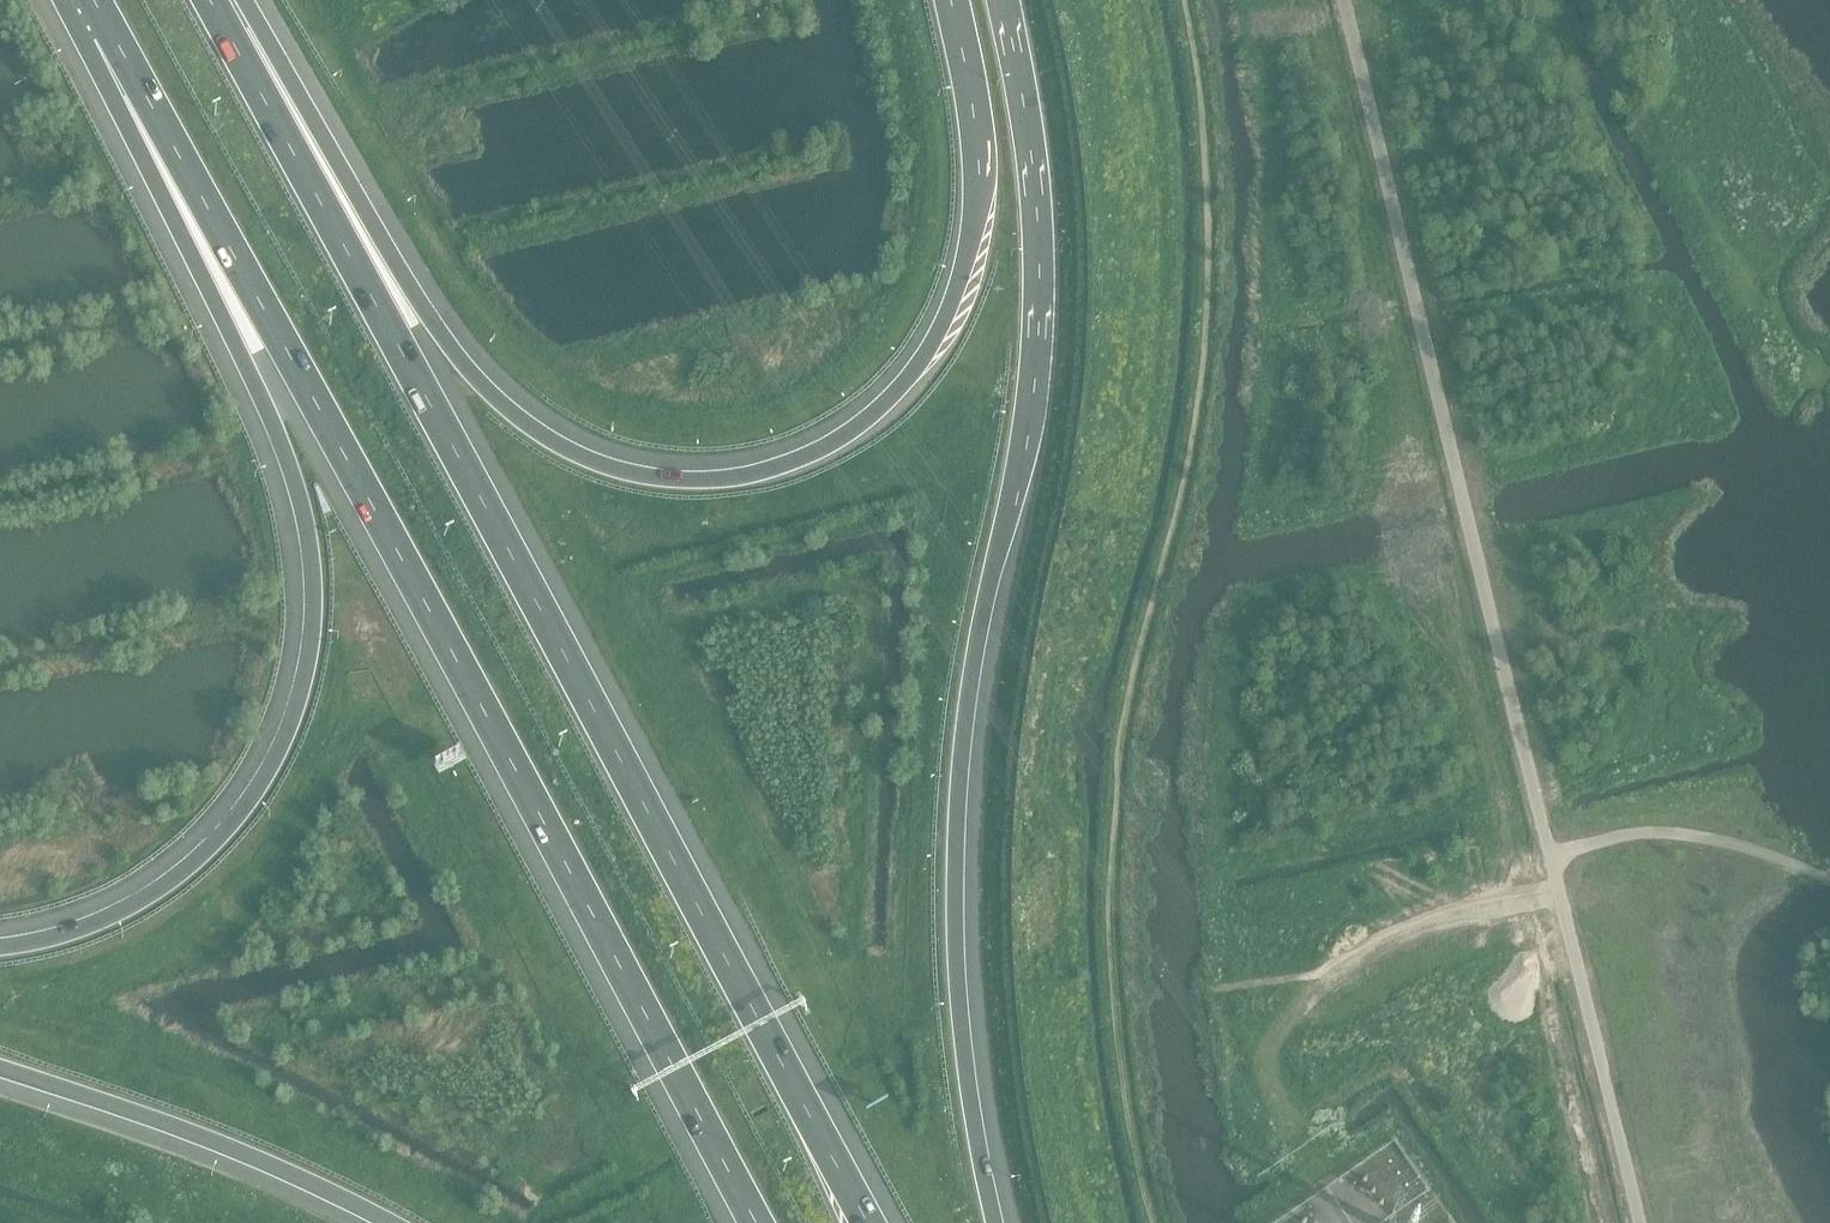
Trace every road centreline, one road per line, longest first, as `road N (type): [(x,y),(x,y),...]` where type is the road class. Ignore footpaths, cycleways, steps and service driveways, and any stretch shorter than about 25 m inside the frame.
road 1 (motorway): [(874,1222),(210,0)]
road 2 (motorway): [(107,28),(756,1222)]
road 3 (motorway): [(951,0),(979,181),(960,275),(938,331),(905,380),(826,445),(768,471),(700,481),(594,461),(552,442),(492,393),(429,319),(222,0)]
road 4 (motorway): [(996,1222),(967,1059),(957,829),(979,624),(1026,435),(1038,320),(1031,154),(1003,0)]
road 5 (motorway): [(107,28),(287,463),(312,559),(314,618),(289,732),(255,793),(214,841),(167,884),(96,920),(0,946)]
road 6 (track): [(1557,898),(1435,924),(1373,950),(1299,1008),(1268,1046),(1272,1096),(1301,1158)]
road 7 (motorway): [(0,1068),(231,1148),(391,1222)]
road 8 (track): [(1677,0),(1694,45),(1693,169),(1759,285)]

